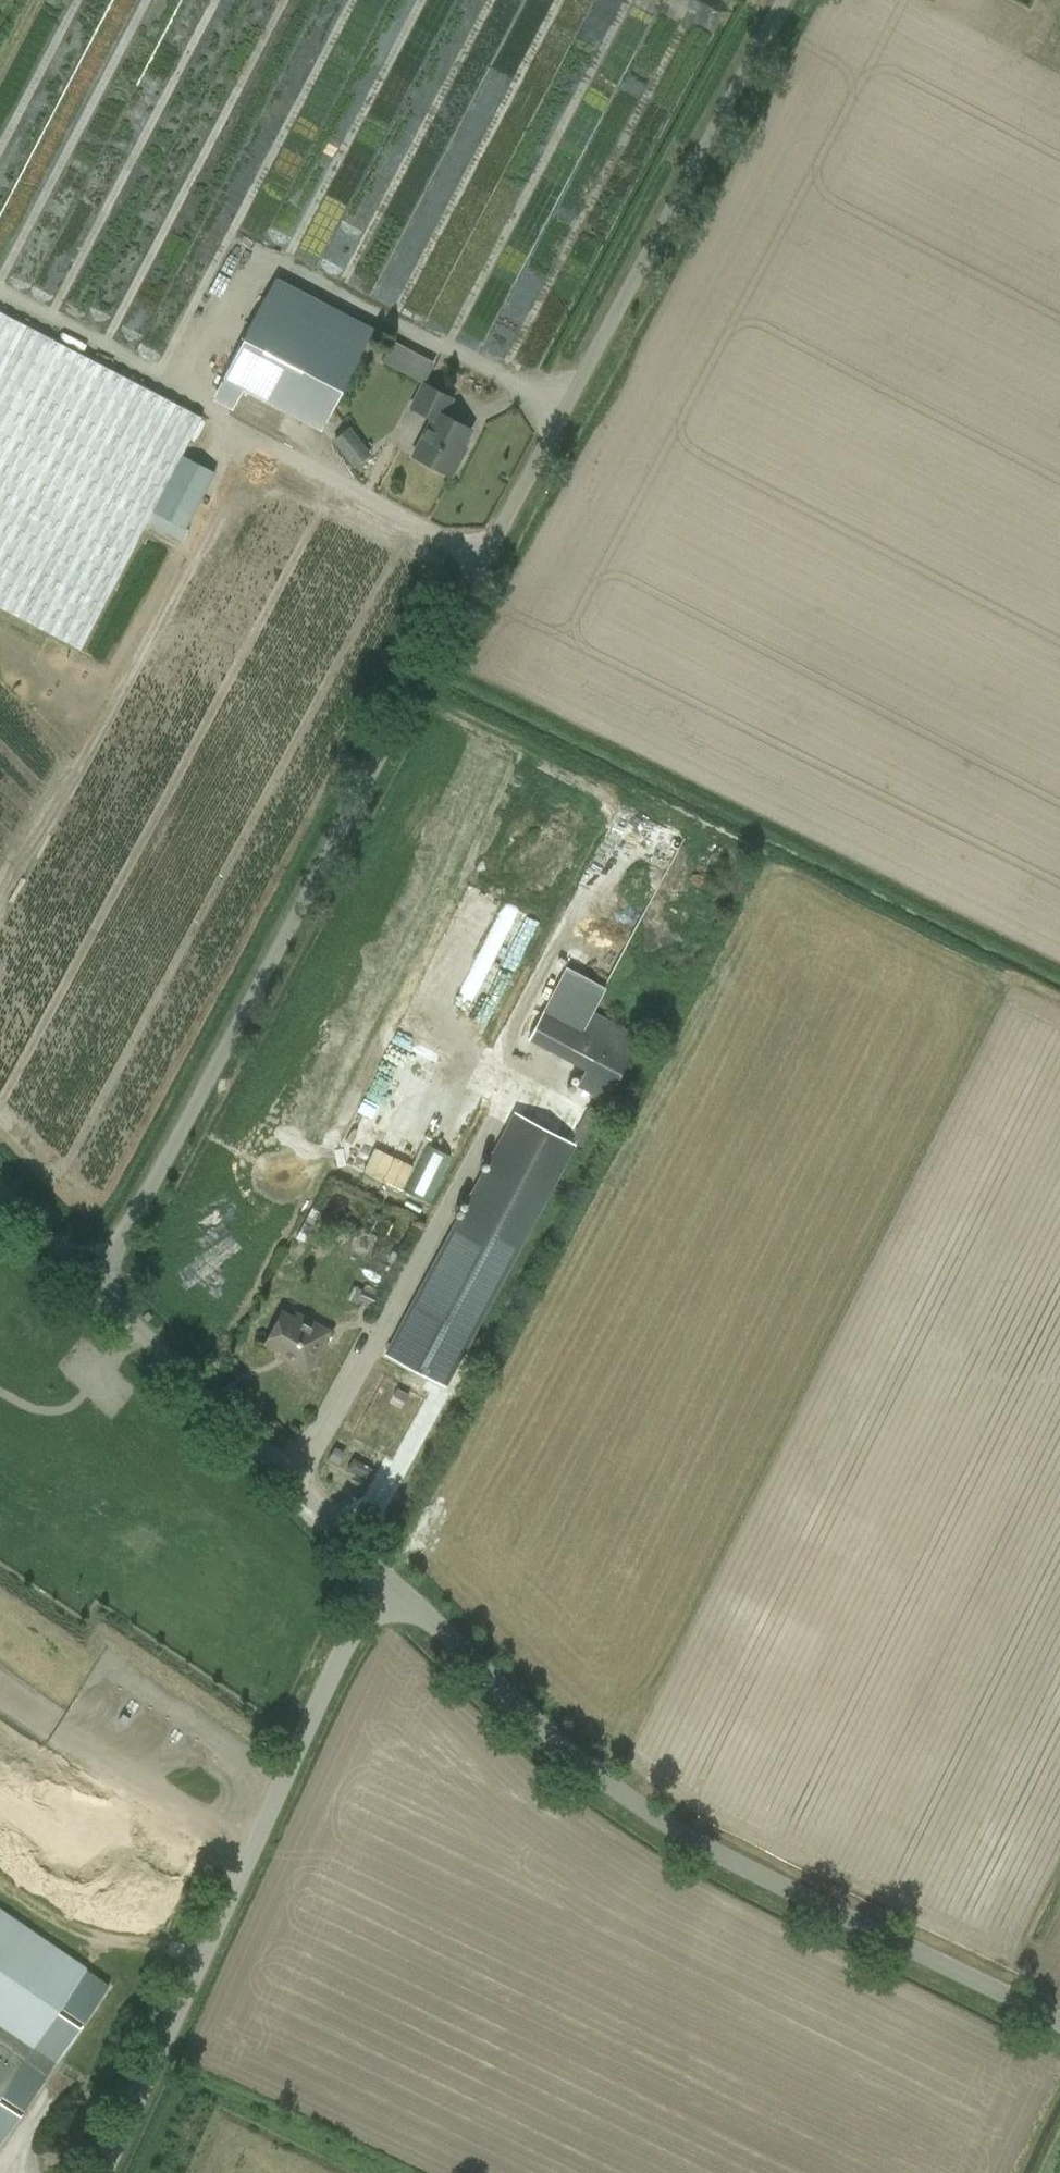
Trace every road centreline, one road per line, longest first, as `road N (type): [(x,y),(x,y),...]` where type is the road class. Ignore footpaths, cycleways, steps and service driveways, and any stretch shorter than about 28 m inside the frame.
road 1 (unclassified): [(98,1282),(781,0)]
road 2 (unclassified): [(1059,2017),(659,1816),(558,1744),(380,1569)]
road 3 (unclassified): [(99,2172),(380,1569)]
road 4 (unclassified): [(380,1569),(98,1282)]
road 5 (unclassified): [(98,1282),(0,1184)]

